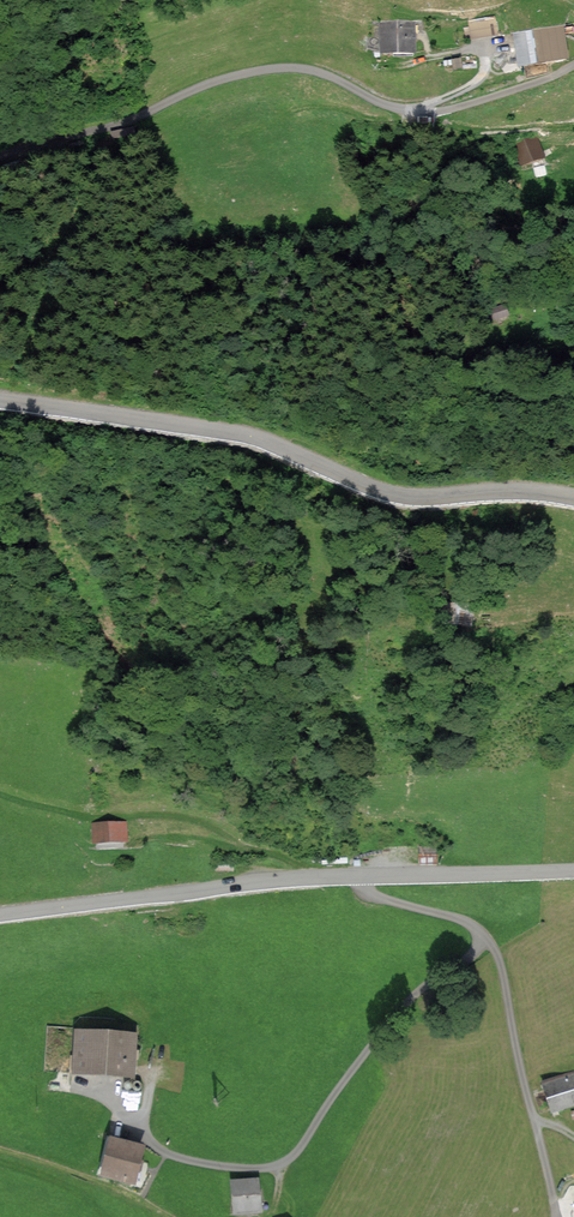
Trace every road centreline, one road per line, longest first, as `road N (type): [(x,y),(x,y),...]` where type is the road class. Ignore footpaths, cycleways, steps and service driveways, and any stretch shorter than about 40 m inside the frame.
road 1 (track): [(573,65),(451,109),(415,112),(325,74),(282,67),(0,158)]
road 2 (primary): [(573,497),(522,491),(404,496),(246,435),(0,399)]
road 3 (residential): [(360,876),(376,897),(470,923),(491,942),(555,1216)]
road 4 (primary): [(0,915),(360,876)]
road 5 (track): [(233,885),(217,843),(198,822),(86,814),(0,792)]
road 6 (primary): [(360,876),(573,870)]

